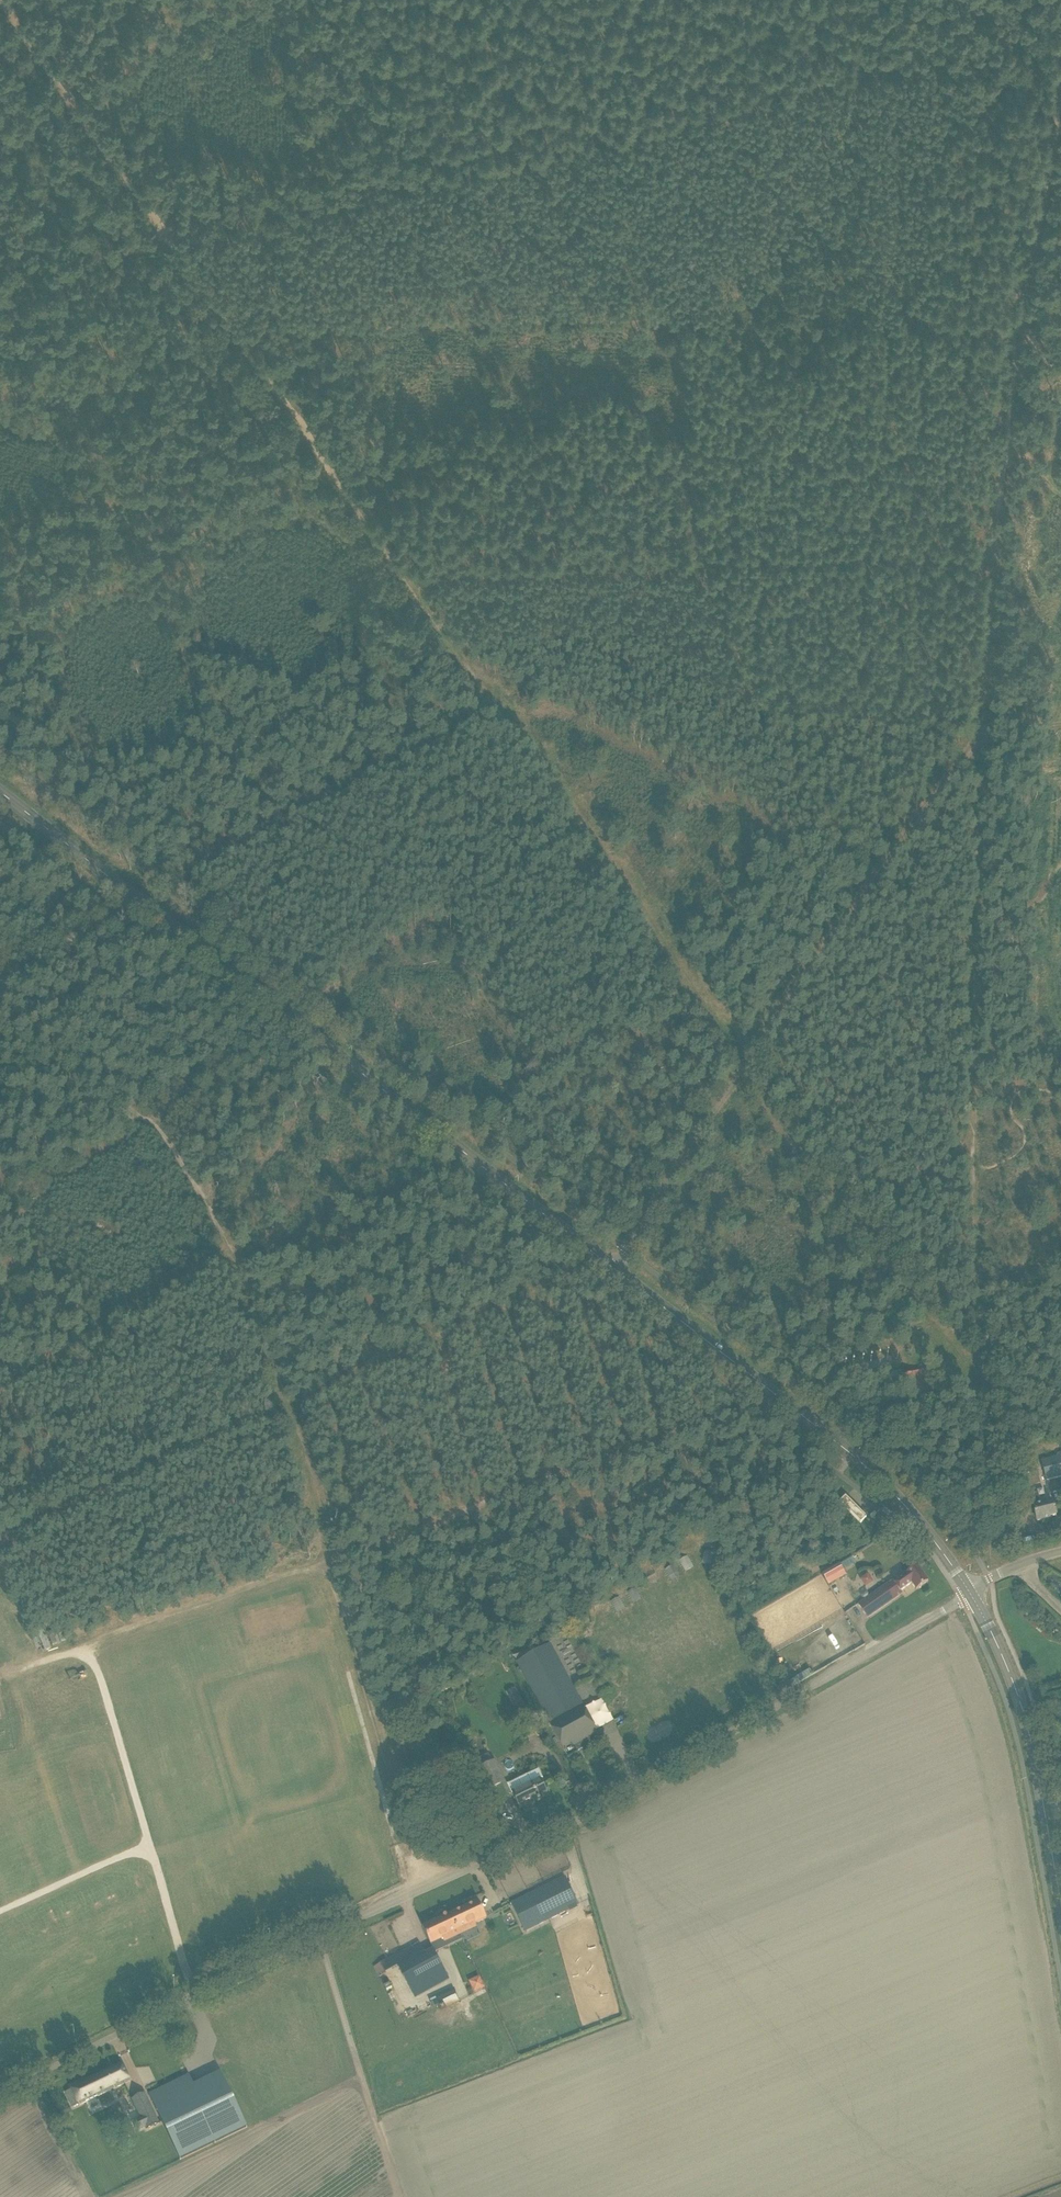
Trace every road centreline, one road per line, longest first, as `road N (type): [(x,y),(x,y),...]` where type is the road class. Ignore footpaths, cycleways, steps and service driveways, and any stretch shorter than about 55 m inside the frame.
road 1 (track): [(973,1400),(927,1307),(3,0)]
road 2 (tertiary): [(970,1594),(890,1492),(847,1453),(0,798)]
road 3 (unclassified): [(0,2096),(592,1809),(970,1594)]
road 4 (track): [(416,1892),(323,1560),(0,1679)]
road 5 (track): [(876,556),(702,561),(776,747),(818,821),(870,882)]
road 6 (track): [(981,738),(976,1135)]
road 7 (track): [(199,1999),(90,1644)]
road 8 (track): [(1043,195),(996,557)]
road 9 (tertiary): [(1060,1907),(1018,1687),(970,1594)]
road 10 (track): [(872,0),(876,69),(1060,30)]
road 11 (track): [(975,1161),(973,1400)]
road 12 (track): [(996,557),(981,738)]
road 13 (track): [(0,1910),(149,1843)]
road 14 (track): [(1060,76),(1043,195)]
road 15 (track): [(996,557),(876,556)]

